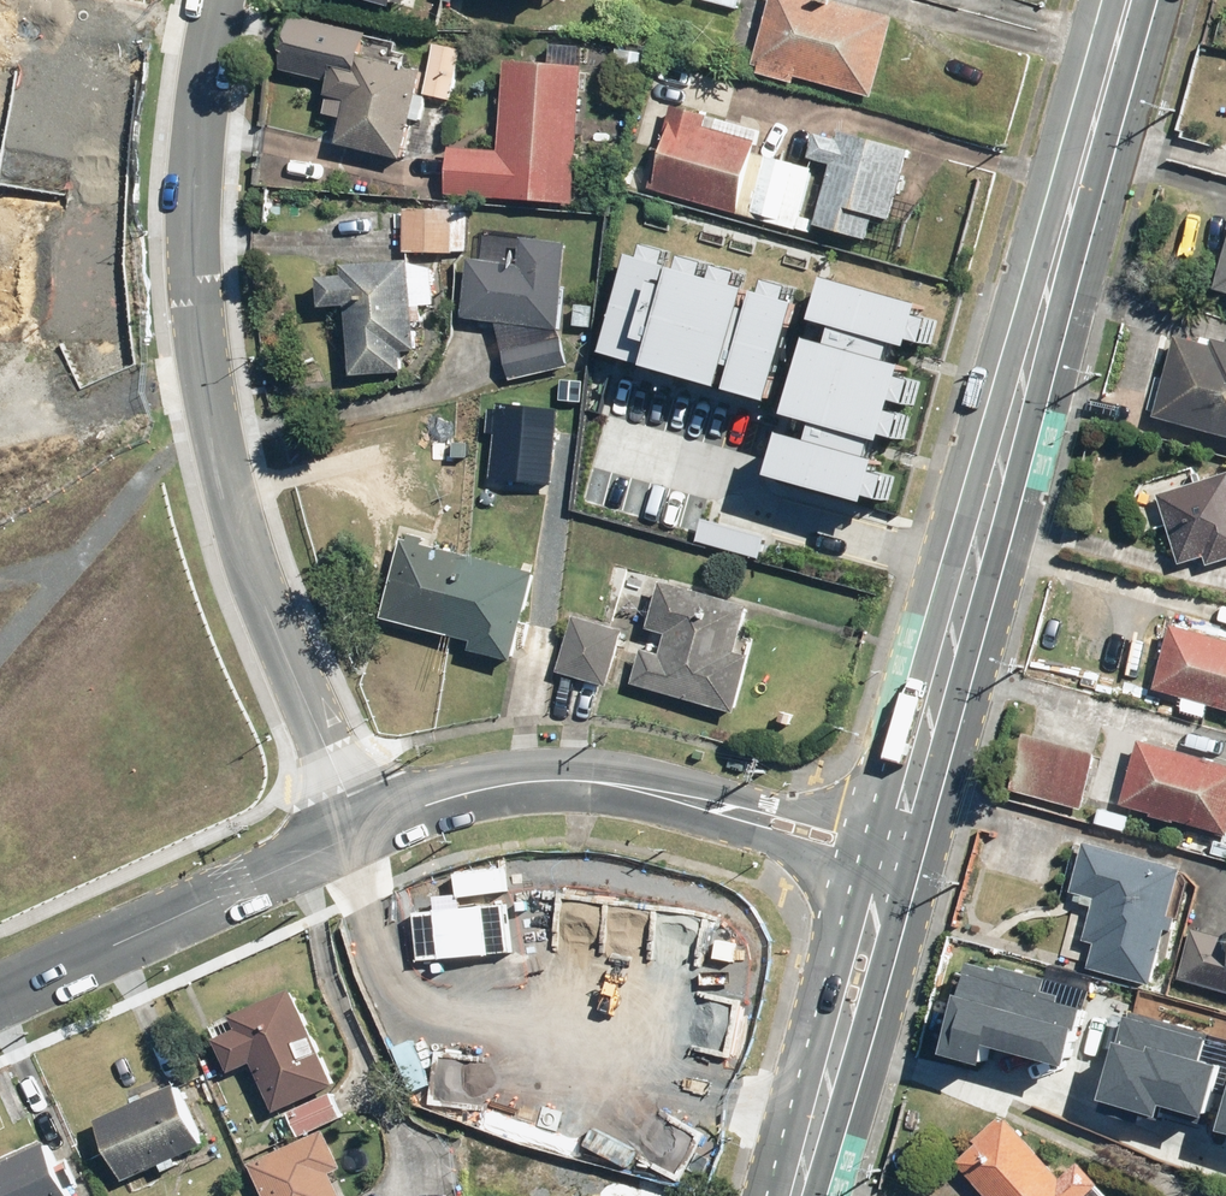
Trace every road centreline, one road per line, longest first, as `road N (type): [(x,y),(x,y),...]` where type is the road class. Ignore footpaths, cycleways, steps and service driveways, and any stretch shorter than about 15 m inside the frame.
road 1 (secondary): [(1131,0),(898,835)]
road 2 (residential): [(209,354),(263,553),(365,826)]
road 3 (residential): [(0,988),(365,826)]
road 4 (residential): [(365,826),(543,781),(599,782),(680,799)]
road 5 (residential): [(216,43),(198,149),(196,284),(209,354)]
road 6 (secondary): [(885,876),(905,925),(872,1045),(826,1086)]
road 7 (secondary): [(826,1086),(811,1030),(828,970),(846,909),(885,876)]
road 8 (residential): [(209,354),(0,450)]
road 9 (residential): [(680,799),(773,804),(898,835)]
road 10 (residential): [(885,876),(763,842),(680,799)]
road 11 (residential): [(216,43),(0,6)]

